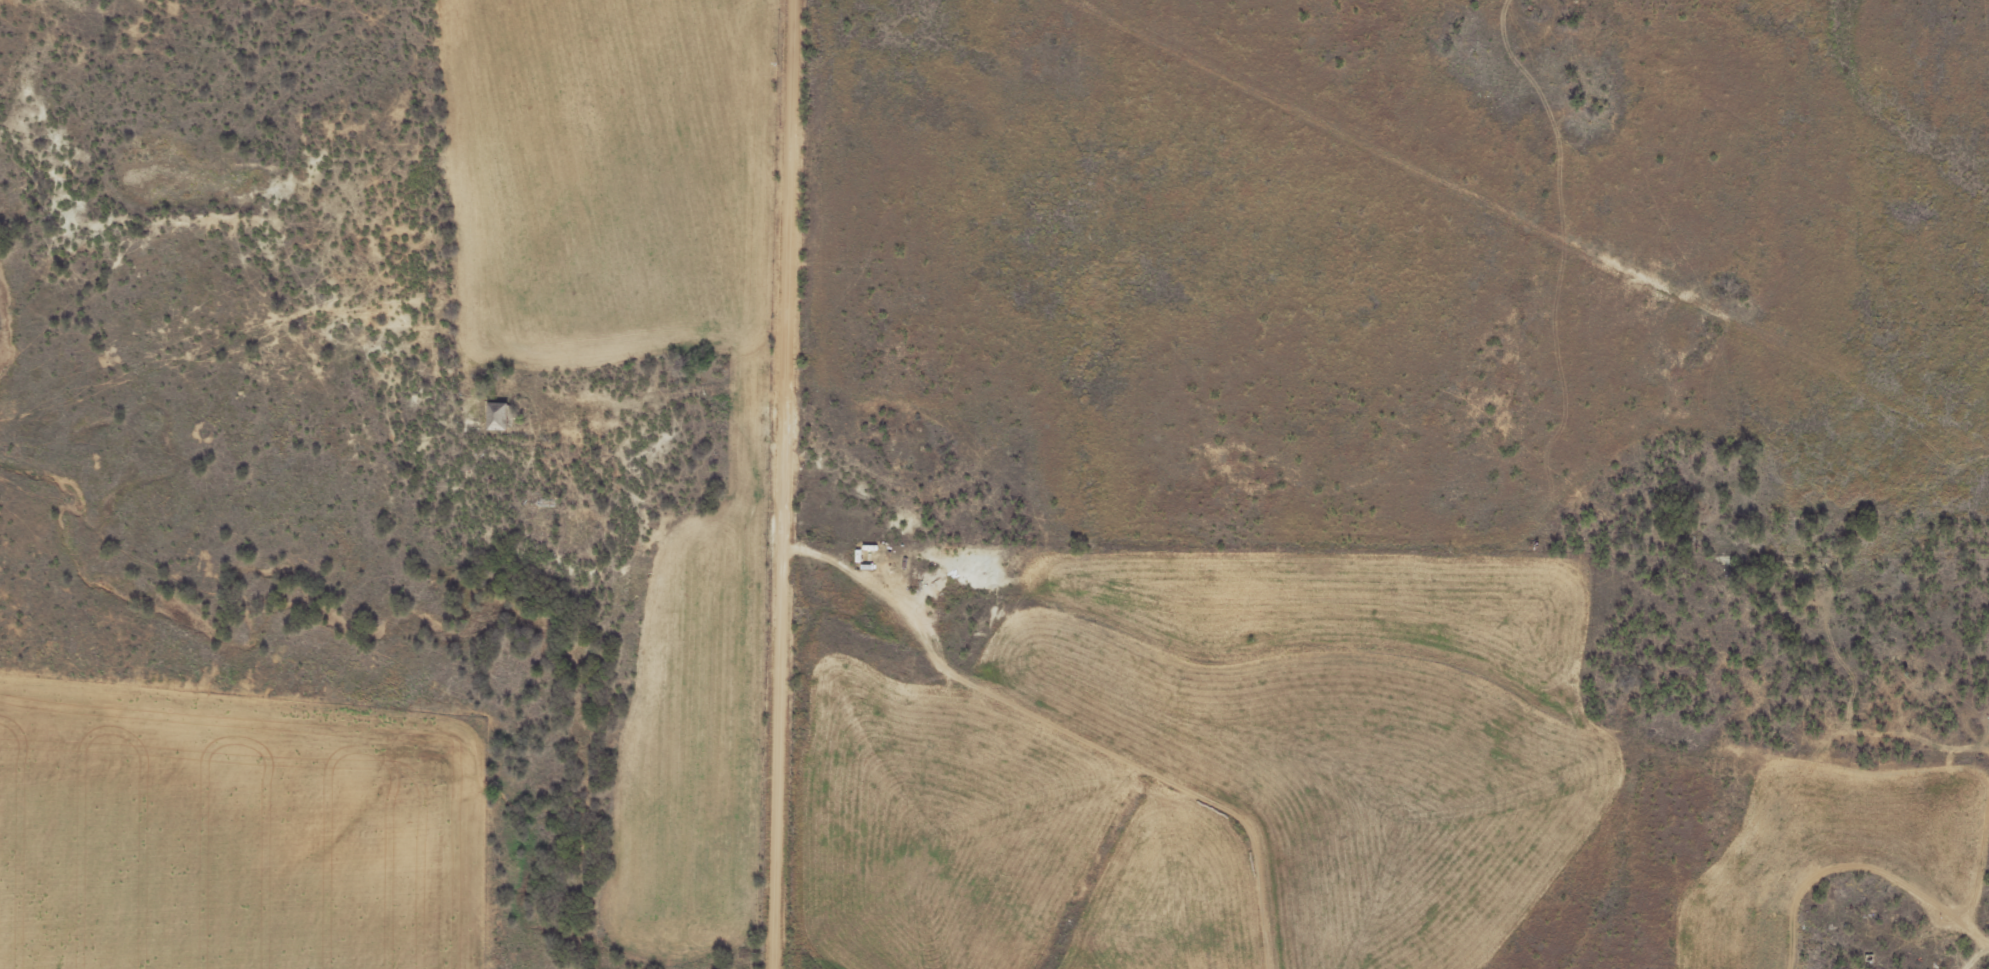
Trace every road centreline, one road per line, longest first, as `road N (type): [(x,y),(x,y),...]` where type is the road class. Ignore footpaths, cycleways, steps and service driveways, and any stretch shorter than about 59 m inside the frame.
road 1 (residential): [(775,968),(795,0)]

